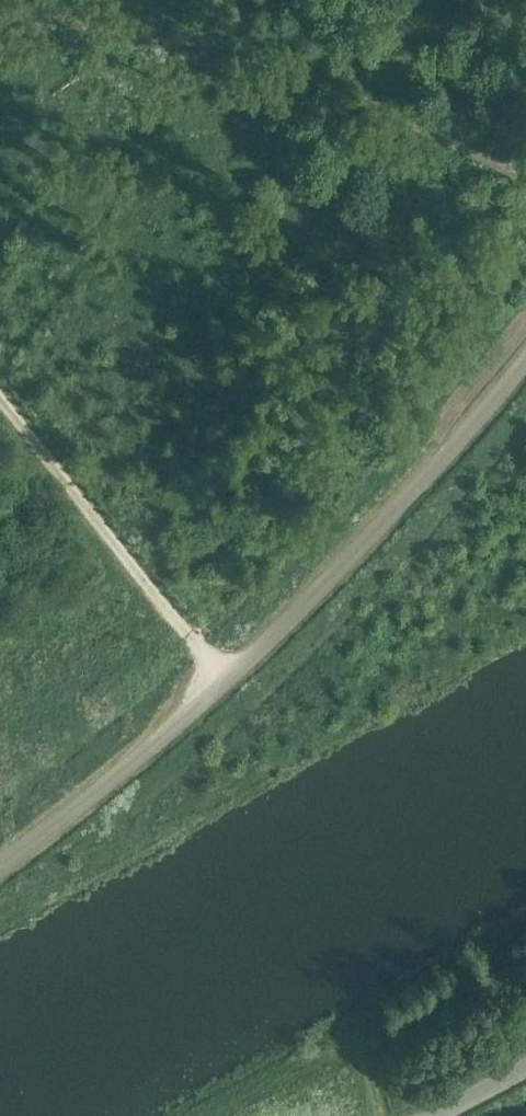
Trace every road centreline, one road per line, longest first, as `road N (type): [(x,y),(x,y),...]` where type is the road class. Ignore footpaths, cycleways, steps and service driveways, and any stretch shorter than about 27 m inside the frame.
road 1 (unclassified): [(0,872),(113,788),(332,589),(525,348)]
road 2 (track): [(236,676),(0,401)]

